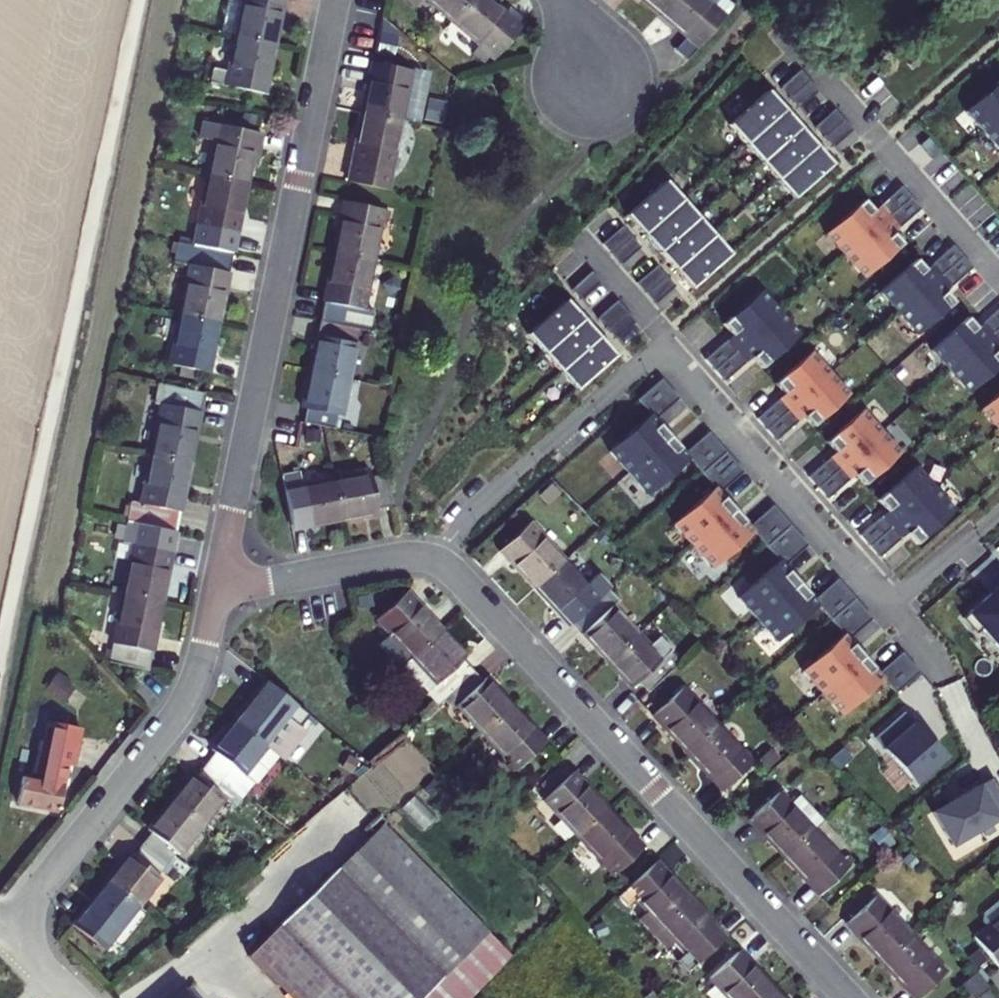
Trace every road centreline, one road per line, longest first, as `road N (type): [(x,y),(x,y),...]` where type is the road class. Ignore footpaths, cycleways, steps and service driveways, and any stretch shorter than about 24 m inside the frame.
road 1 (residential): [(431,558),(850,997)]
road 2 (residential): [(217,591),(334,0)]
road 3 (residential): [(4,931),(180,709),(217,591)]
road 4 (residential): [(888,606),(660,340)]
road 5 (residential): [(431,558),(562,443),(660,340)]
road 6 (residential): [(808,58),(998,273)]
road 7 (residential): [(217,591),(396,557),(431,558)]
road 8 (residential): [(888,606),(933,656),(975,754)]
road 9 (residential): [(998,511),(888,606)]
road 10 (residential): [(660,340),(580,246)]

